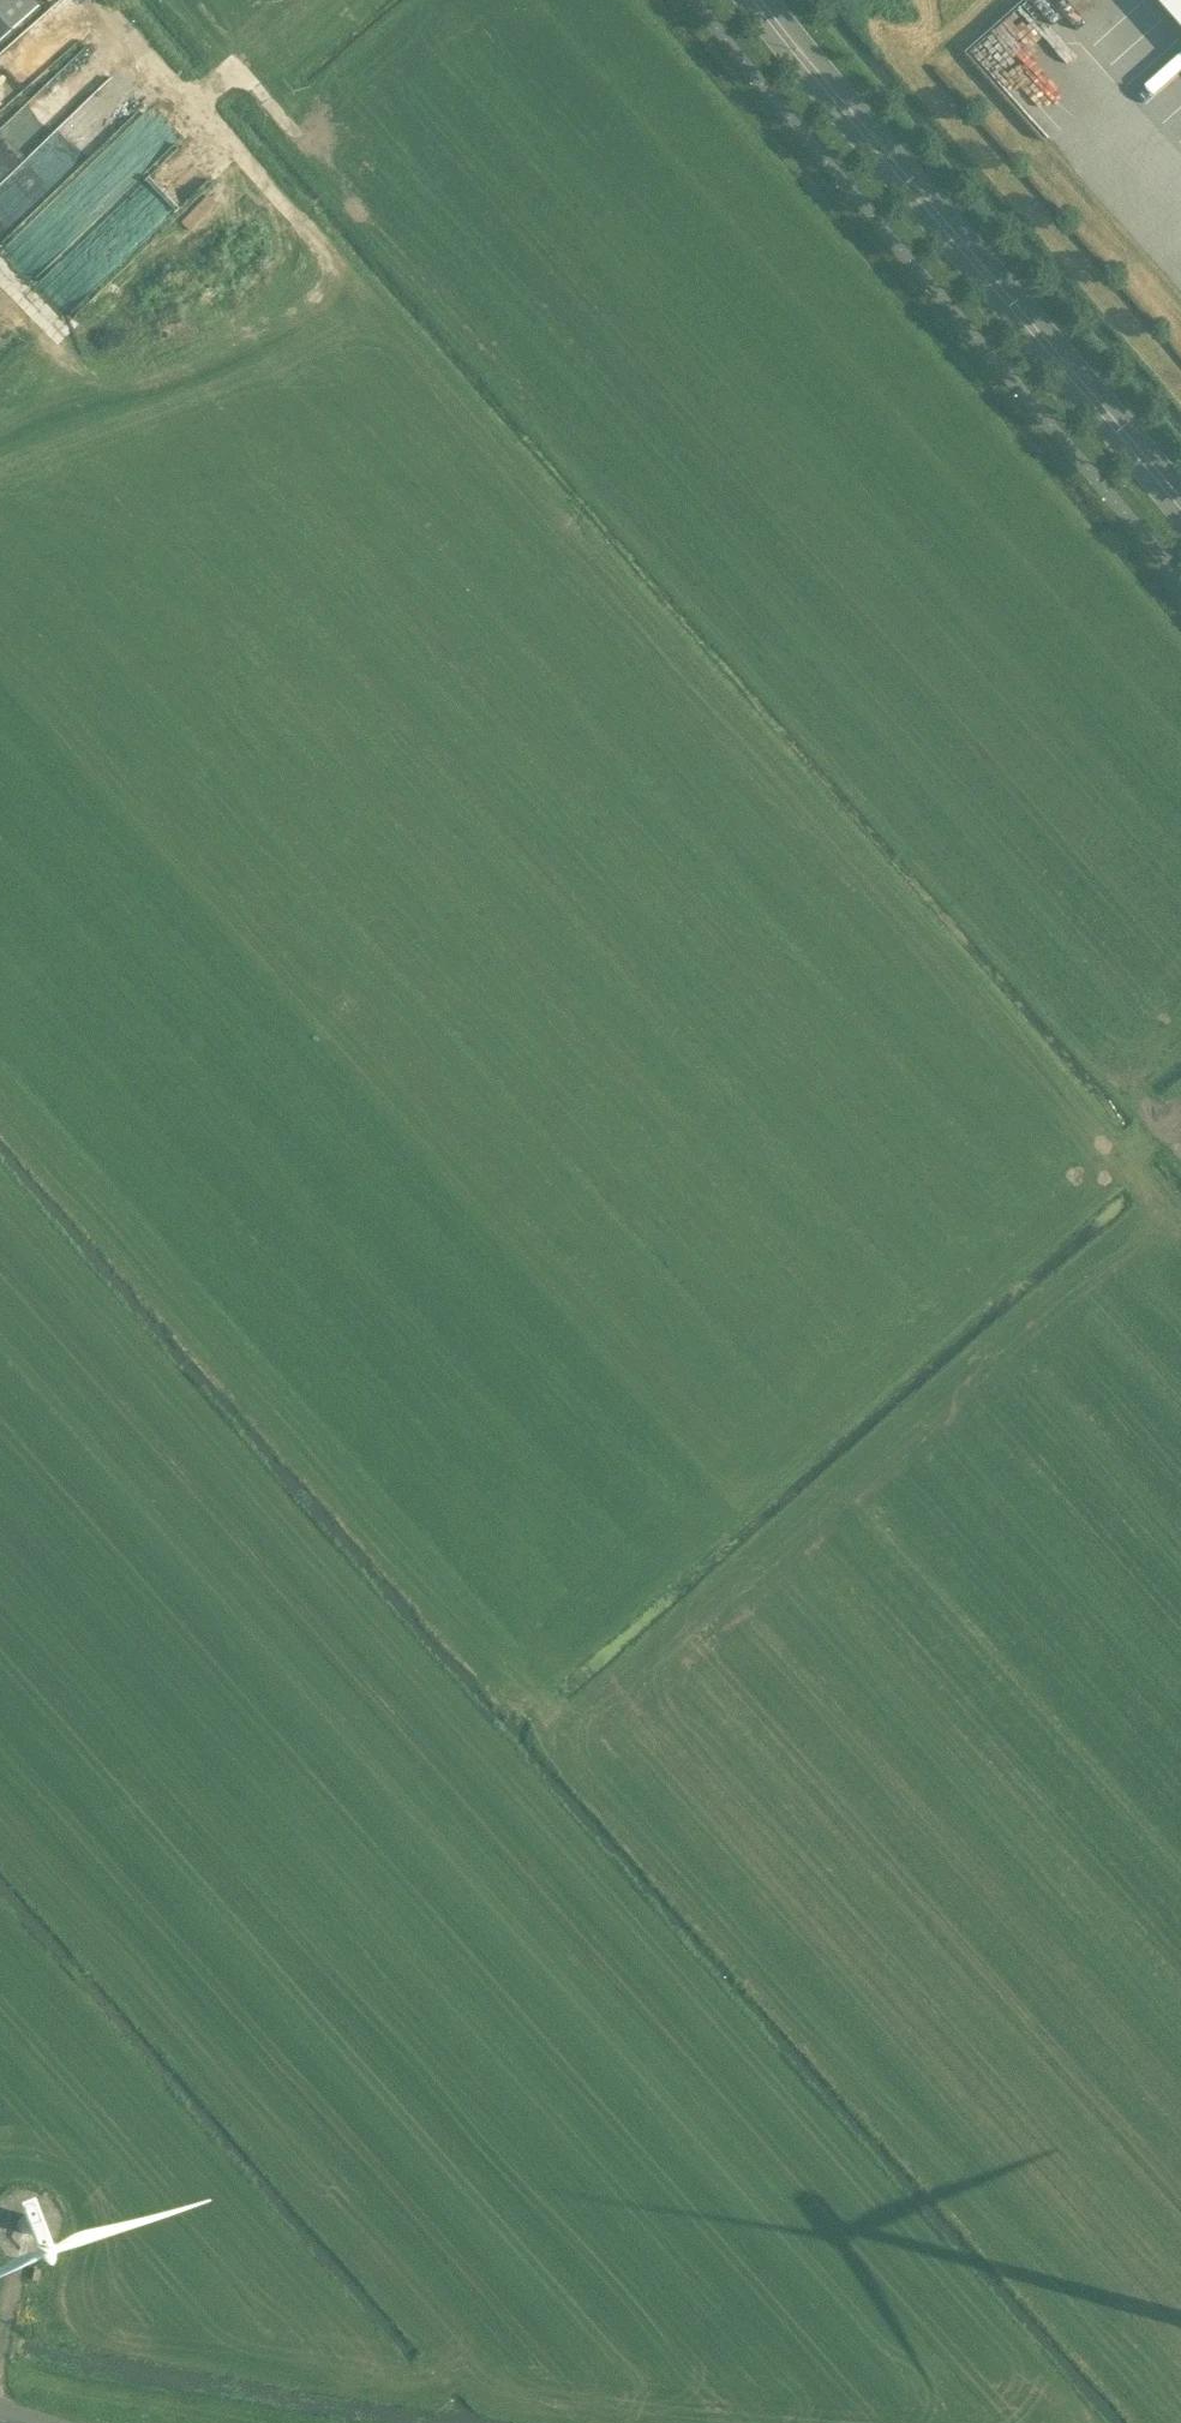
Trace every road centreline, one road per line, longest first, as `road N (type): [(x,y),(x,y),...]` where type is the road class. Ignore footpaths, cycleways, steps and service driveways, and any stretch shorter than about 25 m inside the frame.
road 1 (tertiary): [(744,0),(1180,519)]
road 2 (tertiary): [(1180,480),(780,0)]

